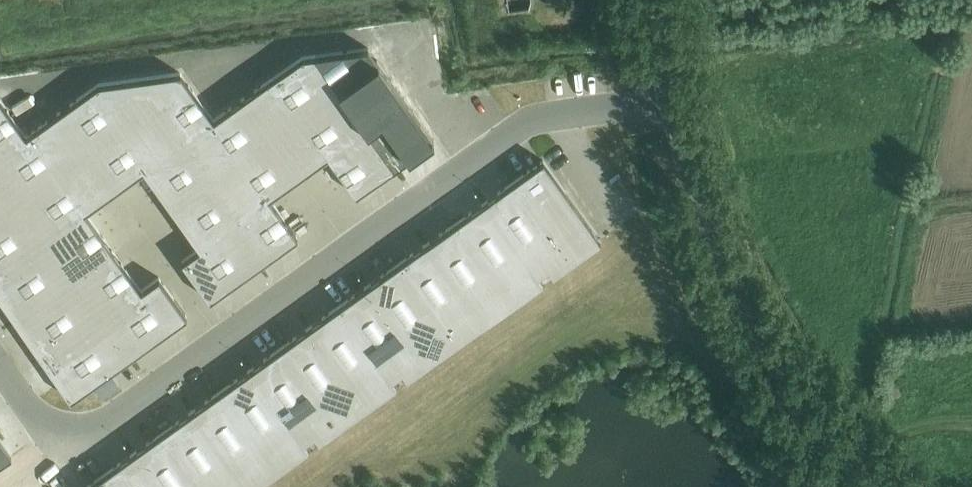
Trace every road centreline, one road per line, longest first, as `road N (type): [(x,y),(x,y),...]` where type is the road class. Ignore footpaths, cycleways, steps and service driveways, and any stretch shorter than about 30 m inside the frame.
road 1 (residential): [(670,95),(539,116),(62,447),(0,368)]
road 2 (unclassified): [(898,486),(839,418),(720,233),(670,95)]

